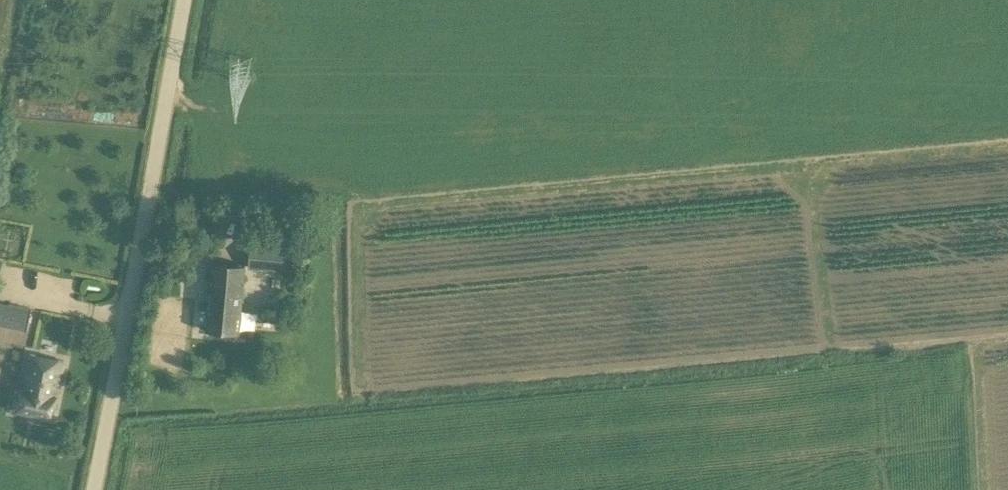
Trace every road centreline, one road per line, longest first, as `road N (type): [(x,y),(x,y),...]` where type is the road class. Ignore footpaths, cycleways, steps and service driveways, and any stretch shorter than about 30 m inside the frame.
road 1 (unclassified): [(94,489),(184,0)]

